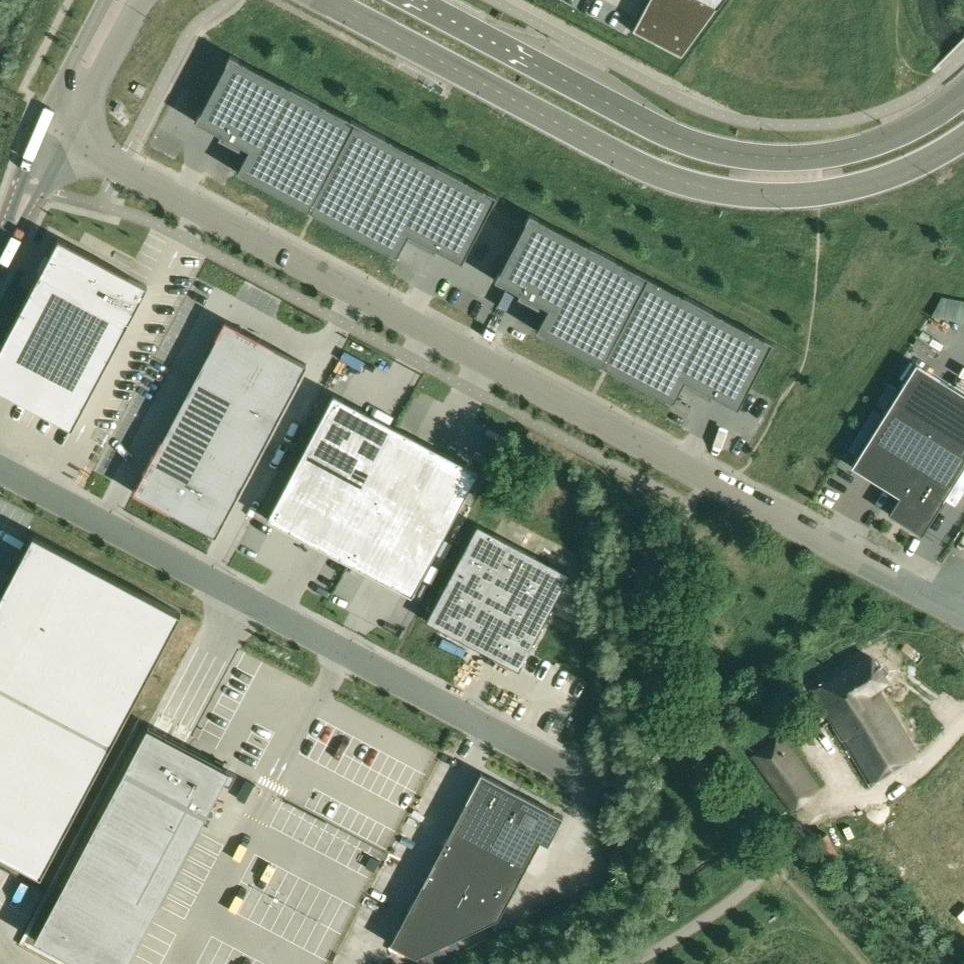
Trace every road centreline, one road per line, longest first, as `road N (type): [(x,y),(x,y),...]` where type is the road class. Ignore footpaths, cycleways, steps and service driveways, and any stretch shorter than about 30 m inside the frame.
road 1 (unclassified): [(963,616),(72,144)]
road 2 (unclassified): [(316,0),(672,180),(734,194),(858,184),(963,137)]
road 3 (unclassified): [(0,470),(593,782)]
road 4 (unclassified): [(963,97),(874,148),(783,163),(730,157),(664,134),(405,0)]
road 5 (unclassified): [(628,963),(733,899),(773,861)]
road 6 (unclassified): [(72,144),(146,0)]
road 7 (unclassified): [(109,0),(72,59),(44,130)]

